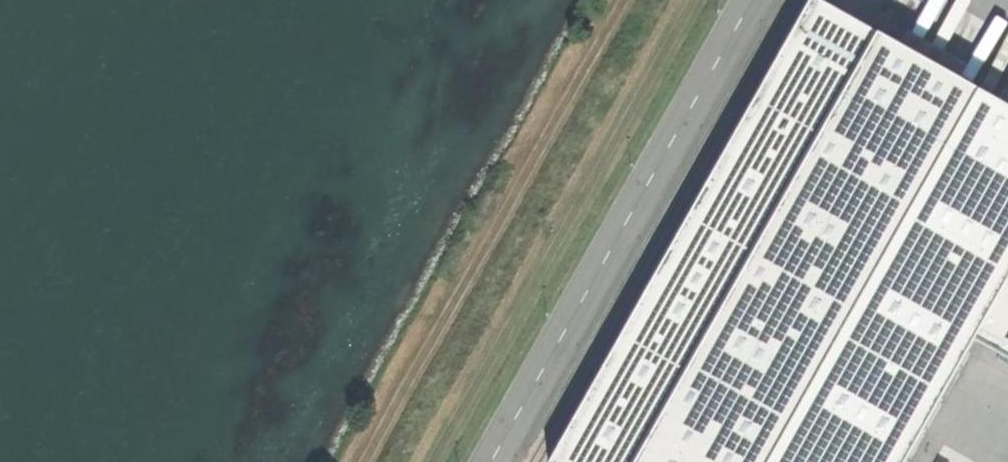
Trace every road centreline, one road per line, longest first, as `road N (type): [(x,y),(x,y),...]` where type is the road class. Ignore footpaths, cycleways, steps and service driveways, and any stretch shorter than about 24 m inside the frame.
road 1 (unclassified): [(493,461),(754,0)]

